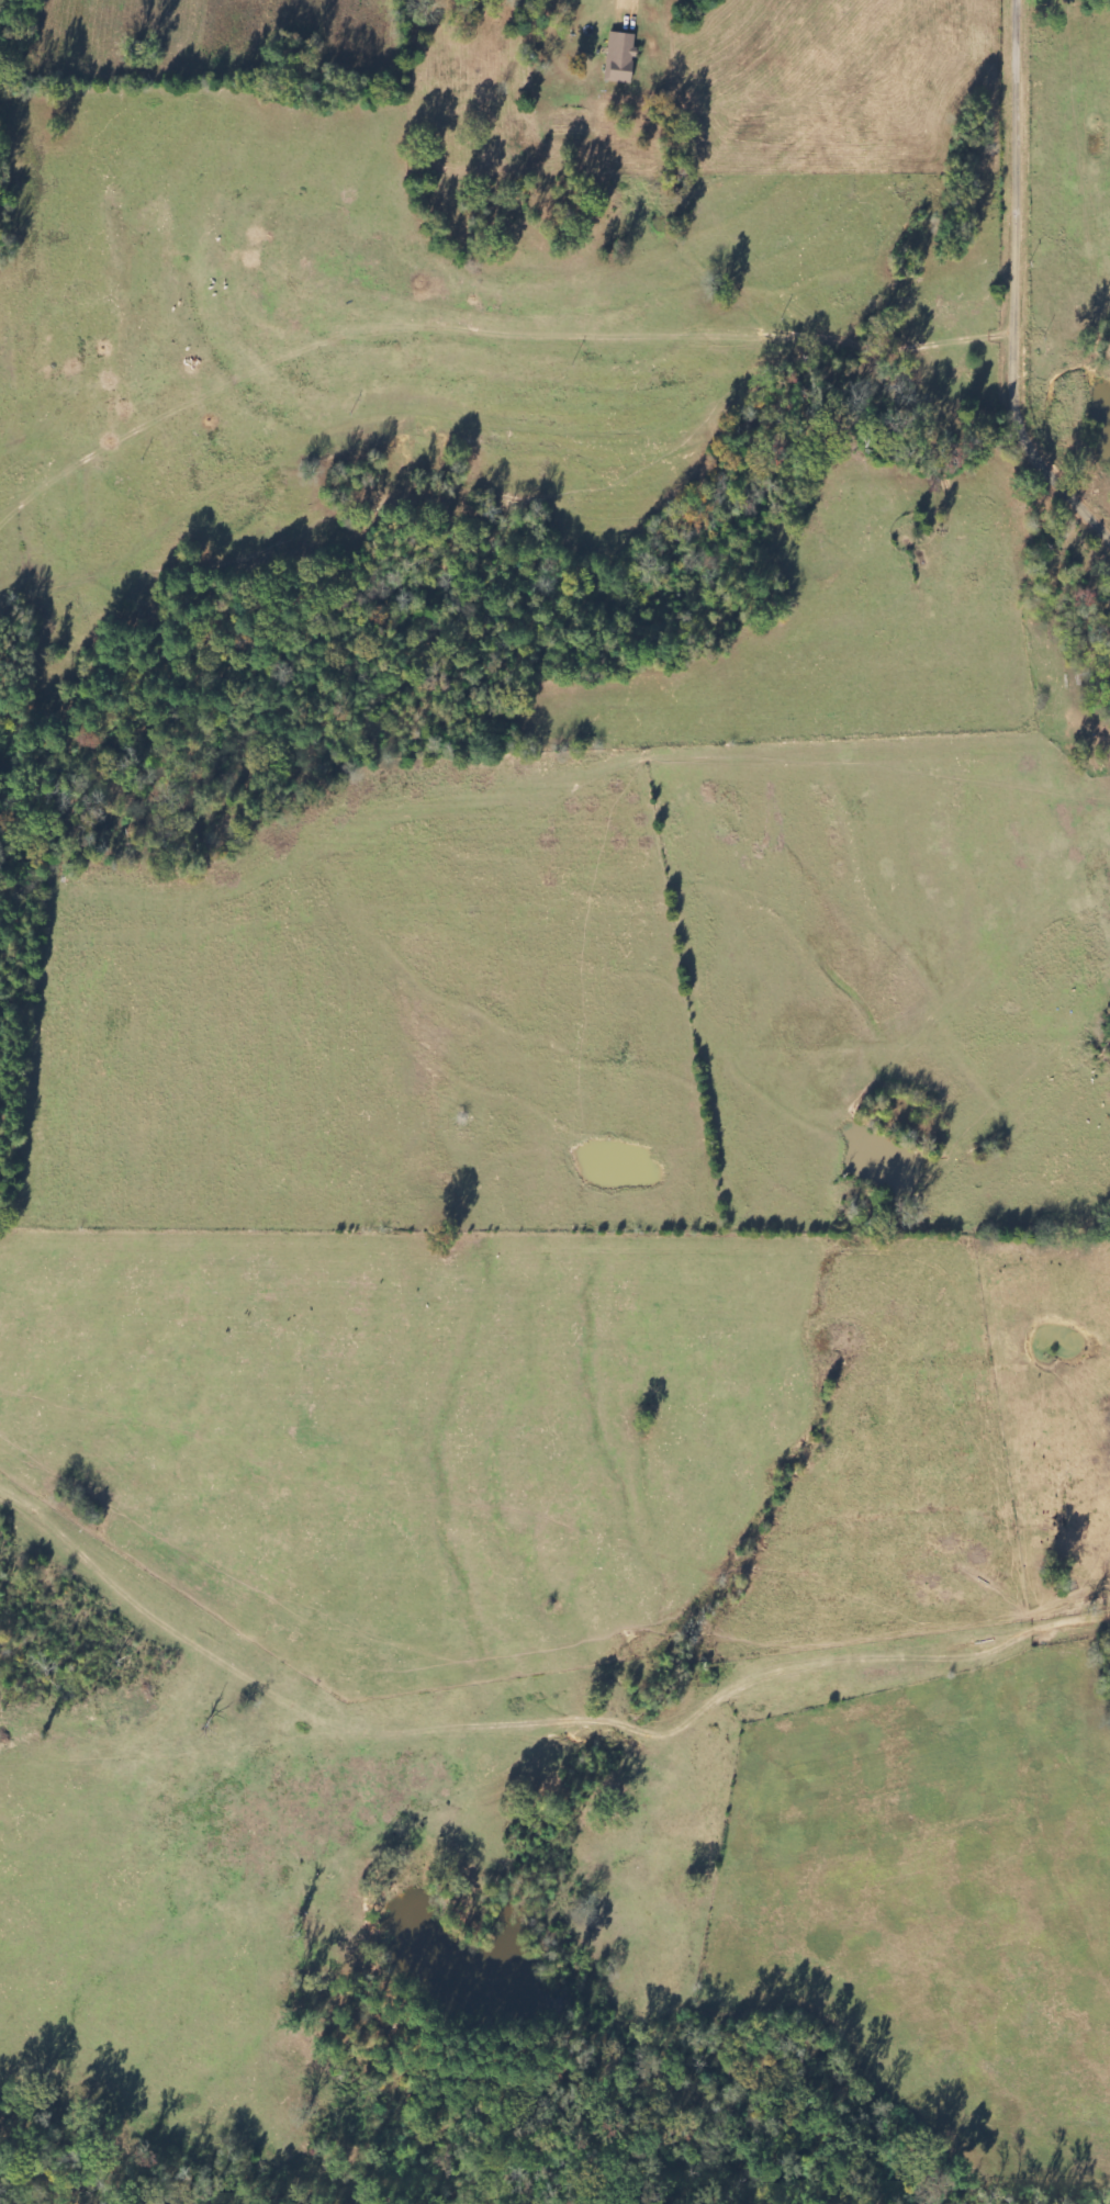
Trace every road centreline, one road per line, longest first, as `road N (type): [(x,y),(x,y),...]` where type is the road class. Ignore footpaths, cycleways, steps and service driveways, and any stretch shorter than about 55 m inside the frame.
road 1 (residential): [(1109,519),(1059,472),(1034,437),(1024,402),(1024,0)]

